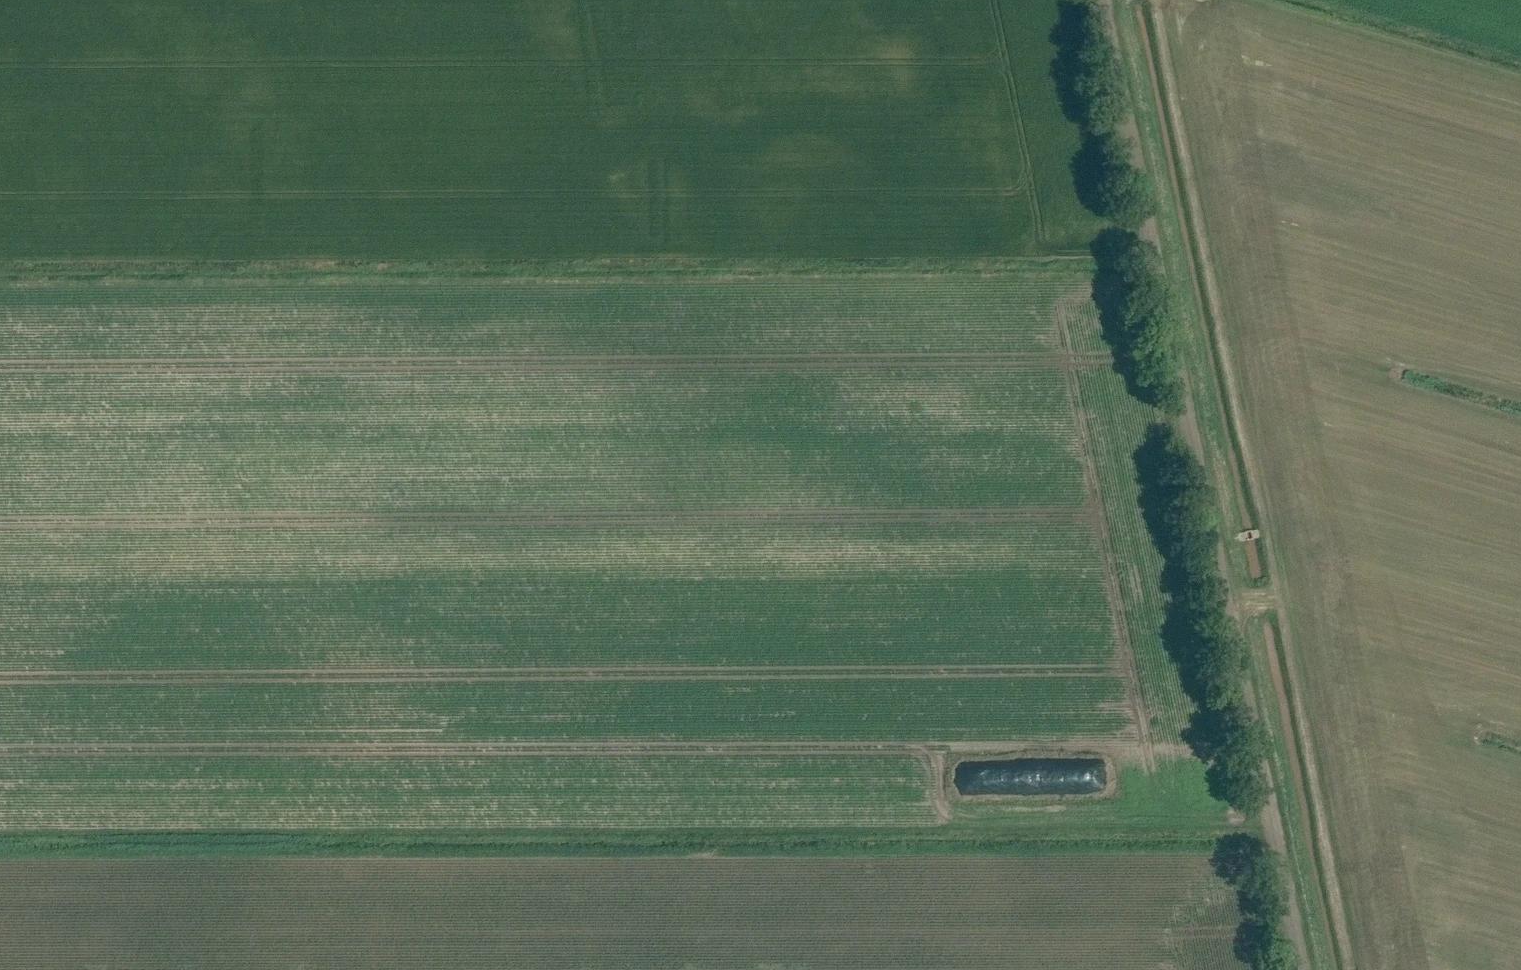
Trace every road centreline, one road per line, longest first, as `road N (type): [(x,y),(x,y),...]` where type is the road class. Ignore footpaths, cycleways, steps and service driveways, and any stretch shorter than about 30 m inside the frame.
road 1 (unclassified): [(1304,969),(1104,0)]

